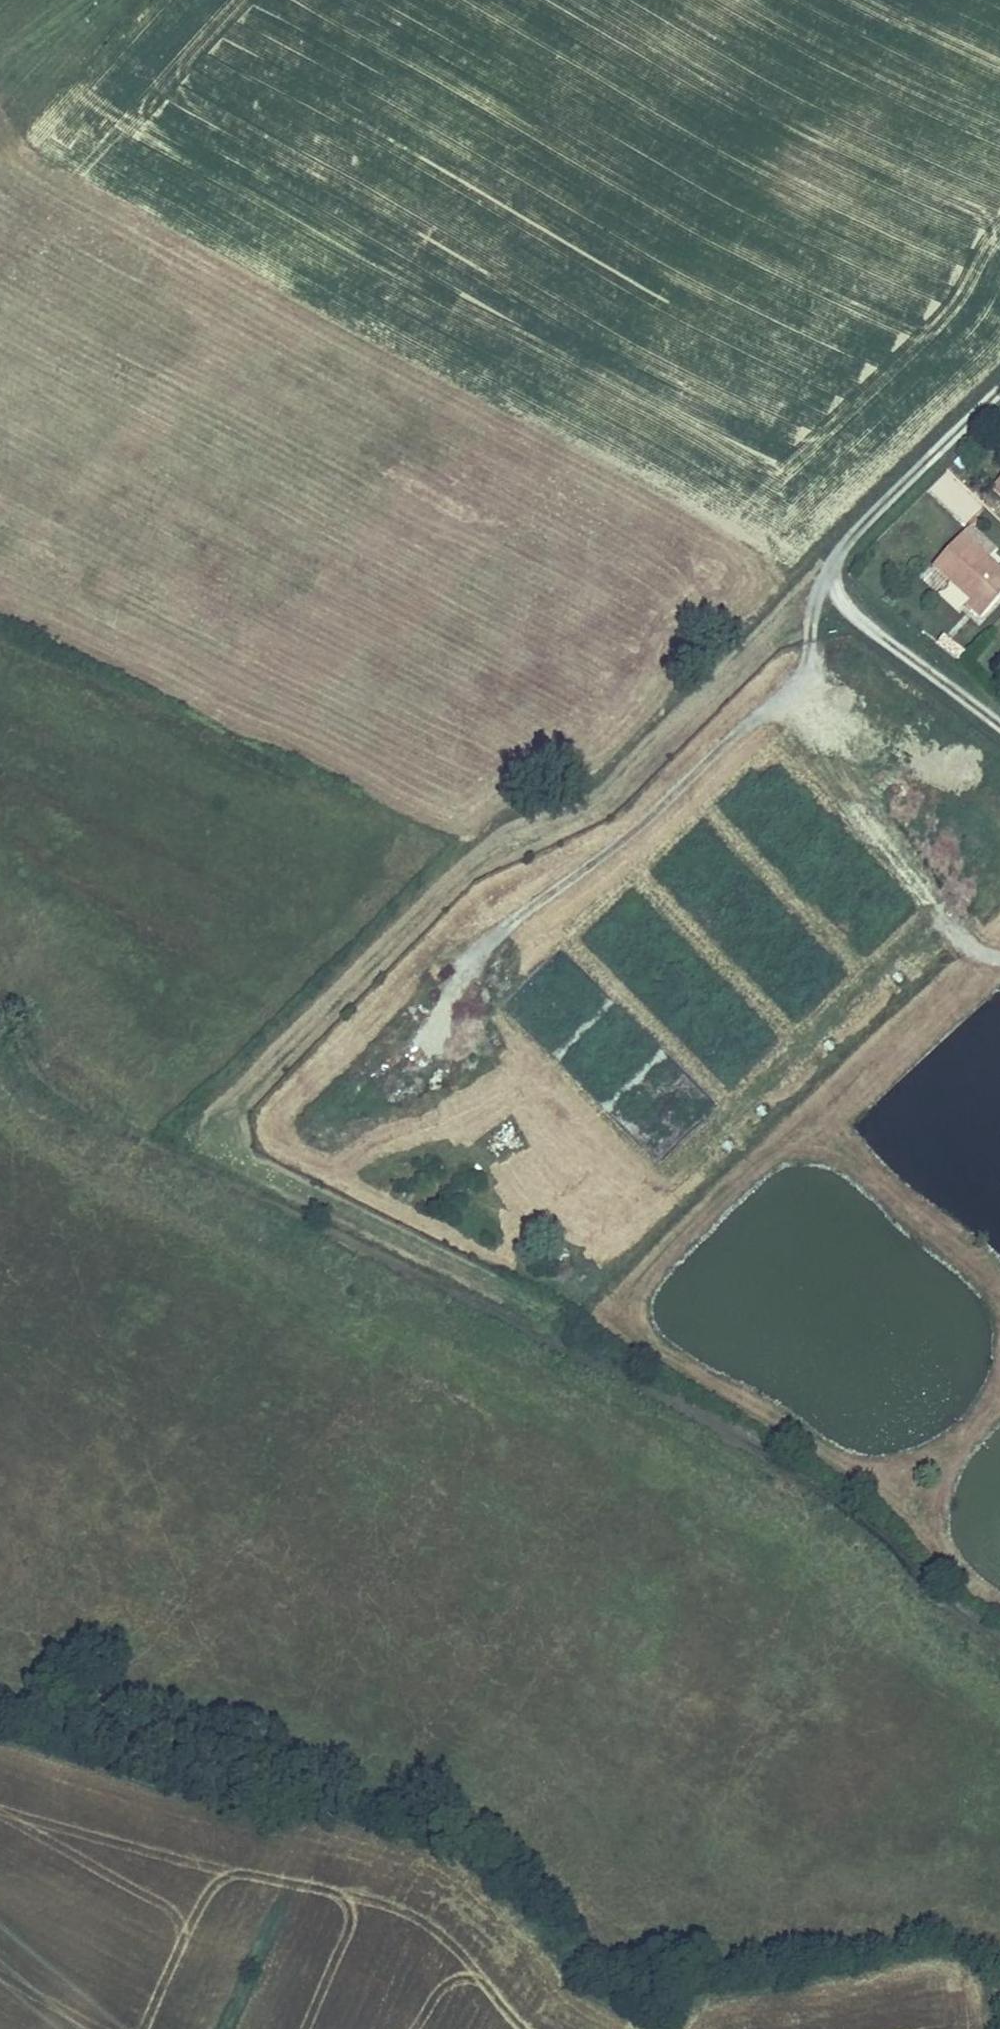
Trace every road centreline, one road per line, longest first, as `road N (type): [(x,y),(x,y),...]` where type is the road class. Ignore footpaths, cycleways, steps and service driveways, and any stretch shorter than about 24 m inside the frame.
road 1 (track): [(832,573),(810,618),(812,676),(805,690),(741,728),(632,835),(479,949),(450,1028)]
road 2 (track): [(999,727),(850,612),(832,573),(868,522),(999,393)]
road 3 (track): [(794,699),(830,783),(947,927),(975,952),(999,959)]

